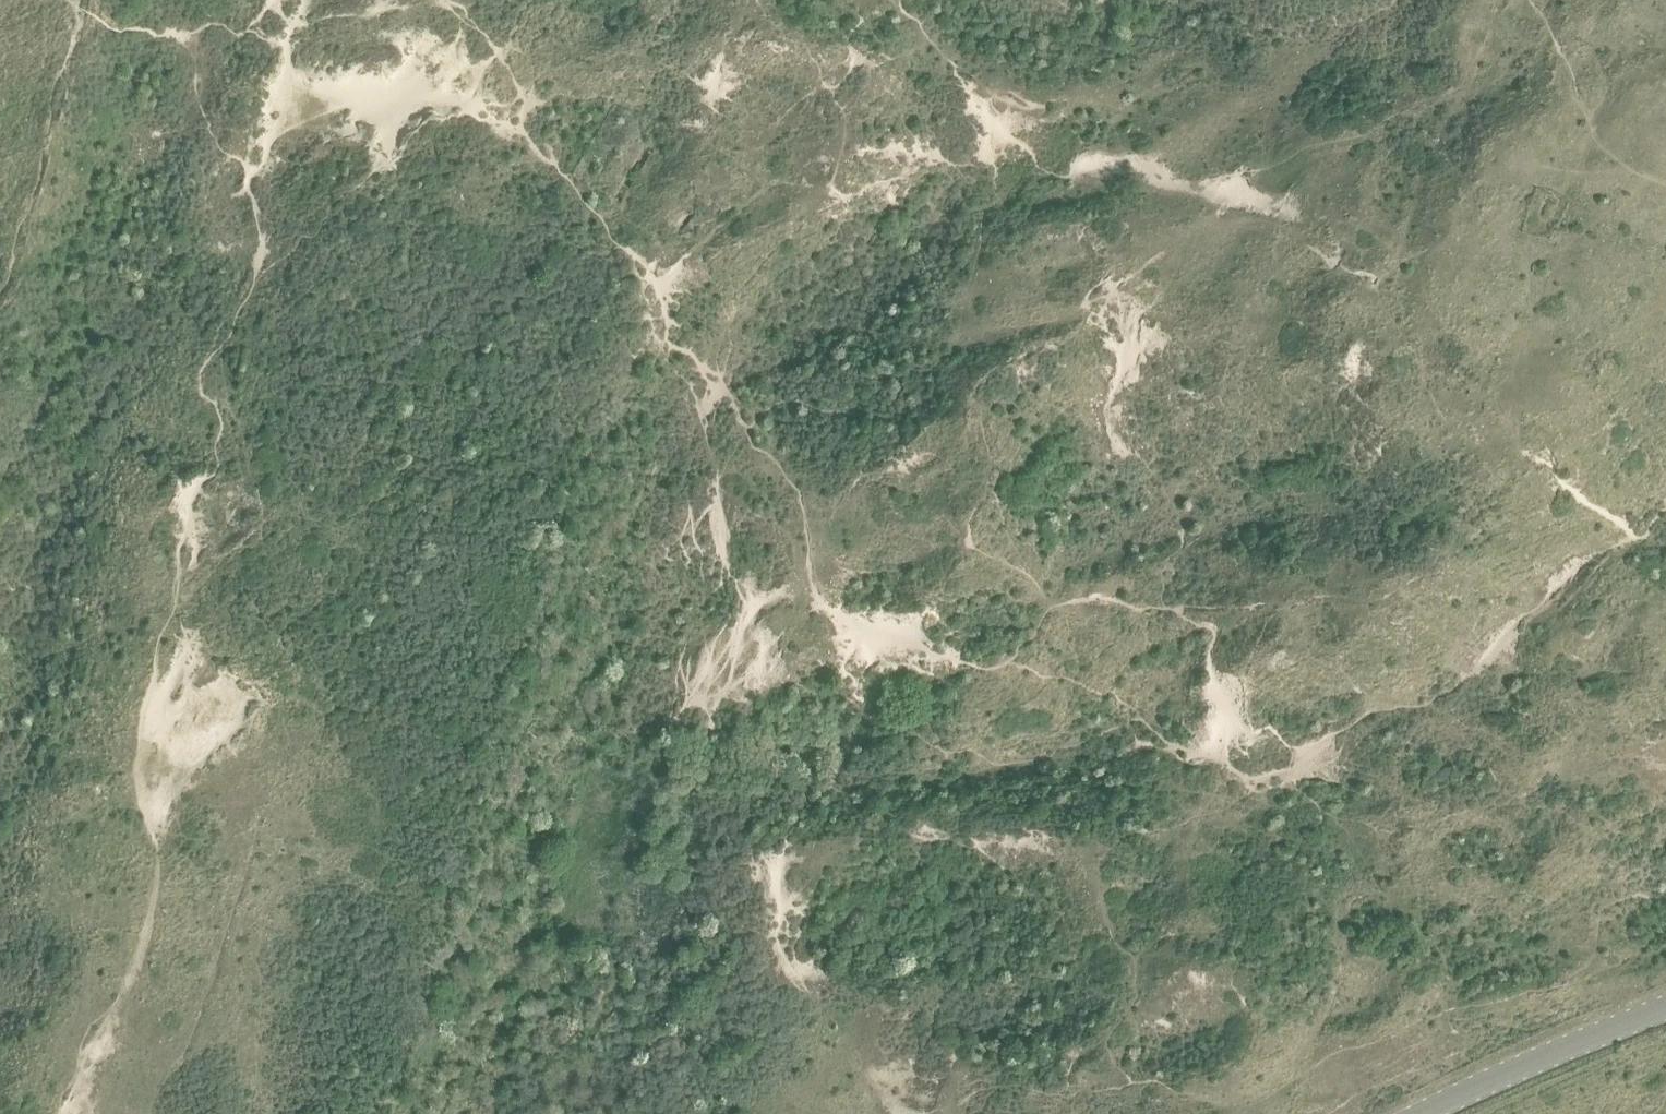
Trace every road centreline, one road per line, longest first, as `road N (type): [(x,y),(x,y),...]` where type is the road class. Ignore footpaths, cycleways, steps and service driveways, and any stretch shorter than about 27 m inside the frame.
road 1 (unclassified): [(1421,1113),(1665,1005)]

